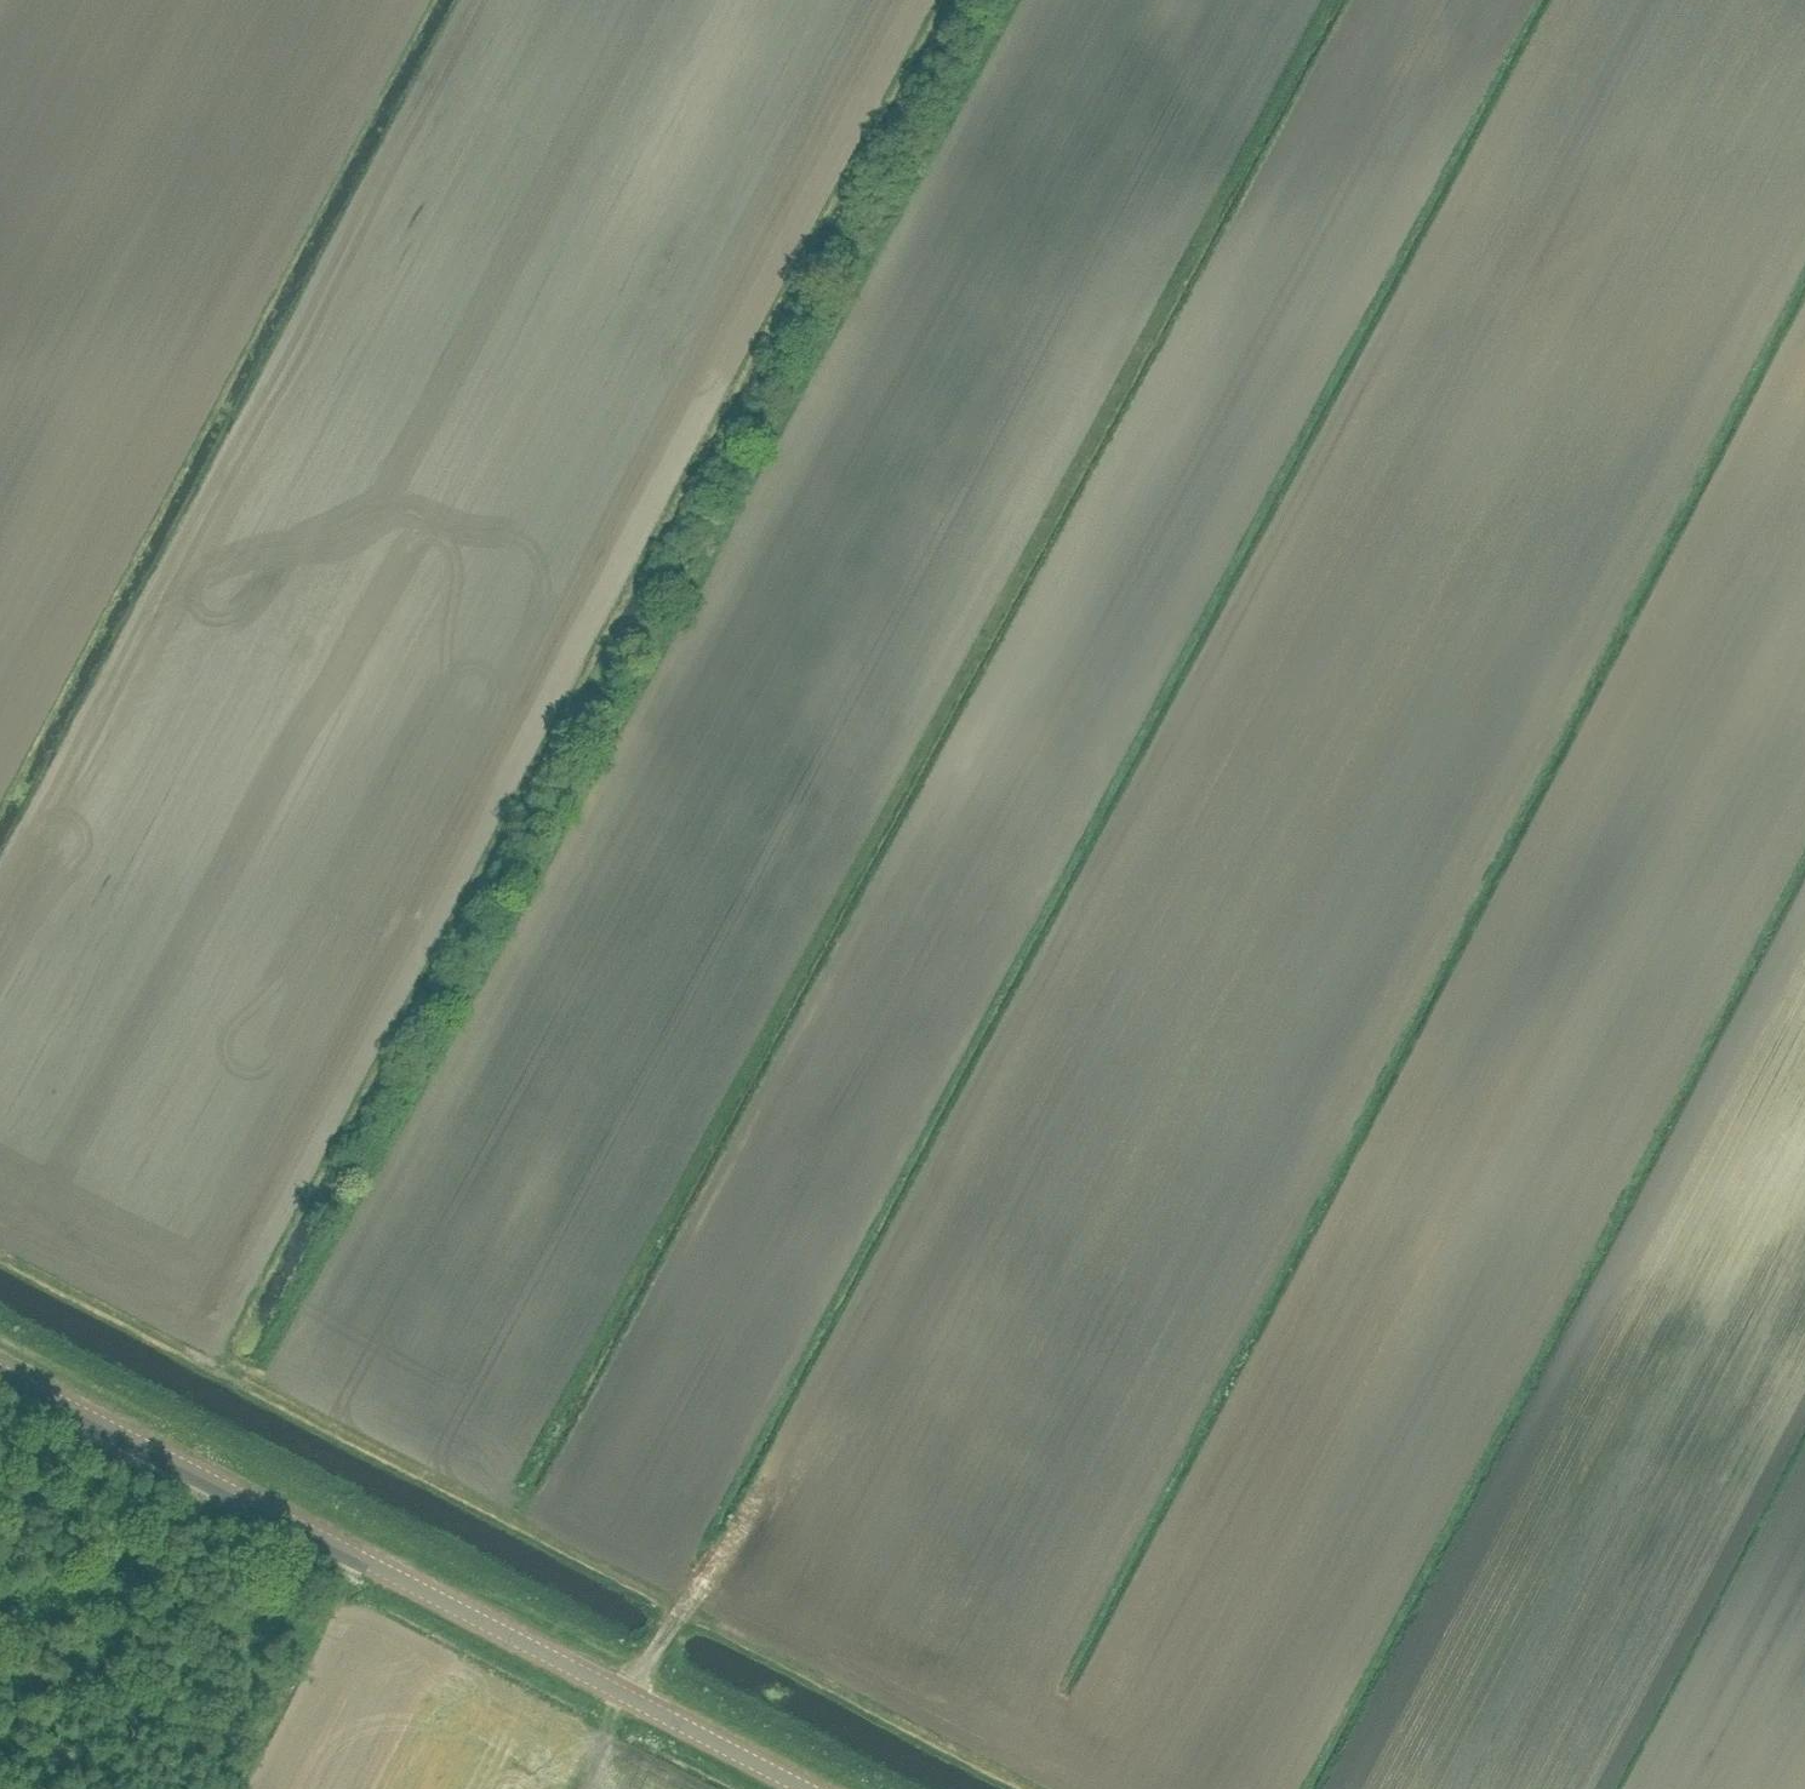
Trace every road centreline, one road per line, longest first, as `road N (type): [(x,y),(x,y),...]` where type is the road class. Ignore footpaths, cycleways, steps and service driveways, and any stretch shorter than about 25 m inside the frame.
road 1 (unclassified): [(802,1788),(0,1373)]

